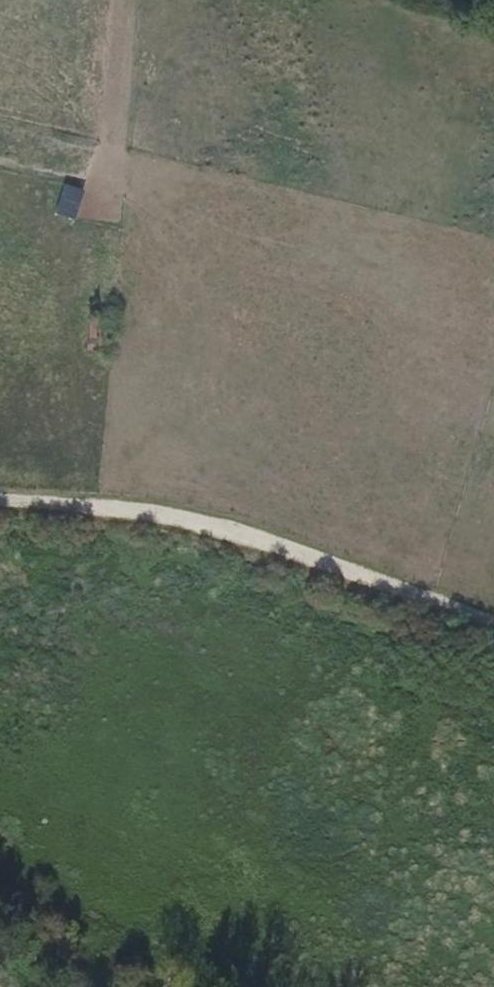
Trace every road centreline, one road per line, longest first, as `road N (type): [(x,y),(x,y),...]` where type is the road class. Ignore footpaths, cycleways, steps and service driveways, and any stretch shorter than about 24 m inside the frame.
road 1 (track): [(0,507),(207,526),(493,632)]

